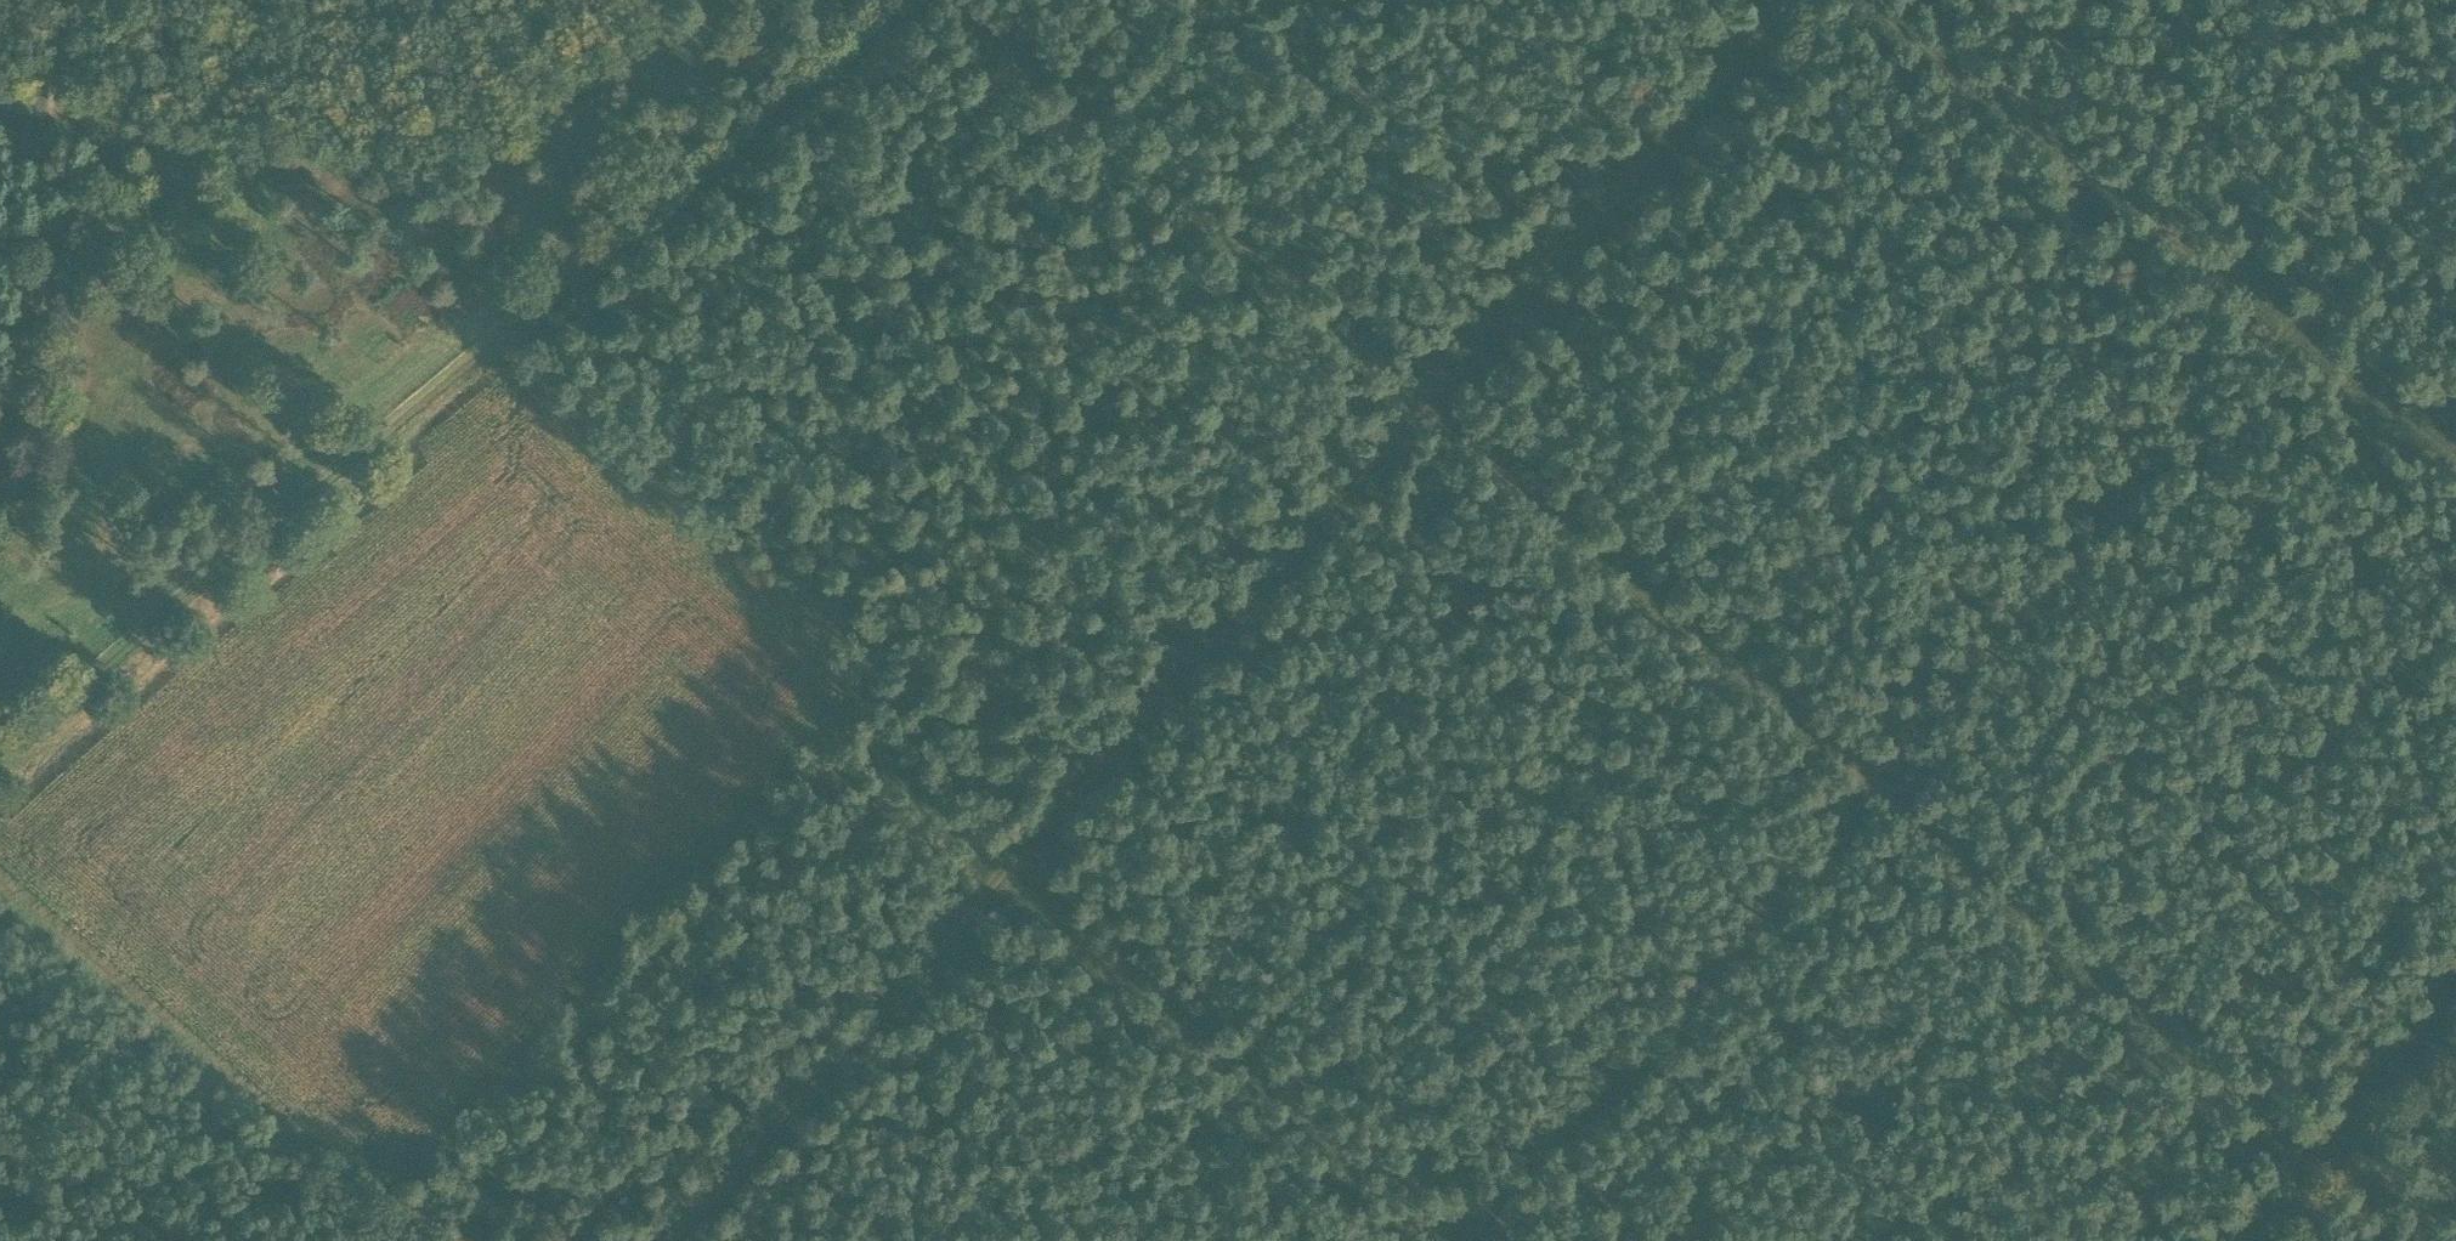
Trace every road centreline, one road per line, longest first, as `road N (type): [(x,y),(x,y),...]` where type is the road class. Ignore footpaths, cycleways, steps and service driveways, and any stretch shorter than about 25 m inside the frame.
road 1 (track): [(2455,137),(1874,766),(1454,1240)]
road 2 (track): [(899,0),(485,337),(0,751)]
road 3 (track): [(427,1240),(0,887)]

